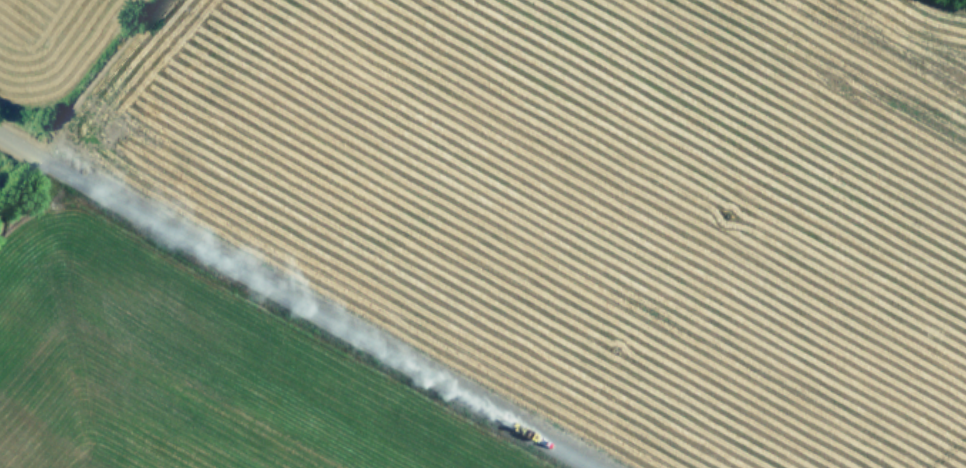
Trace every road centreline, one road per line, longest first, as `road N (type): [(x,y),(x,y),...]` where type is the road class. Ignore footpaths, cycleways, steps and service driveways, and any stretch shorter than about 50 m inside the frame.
road 1 (residential): [(0,134),(593,467)]

